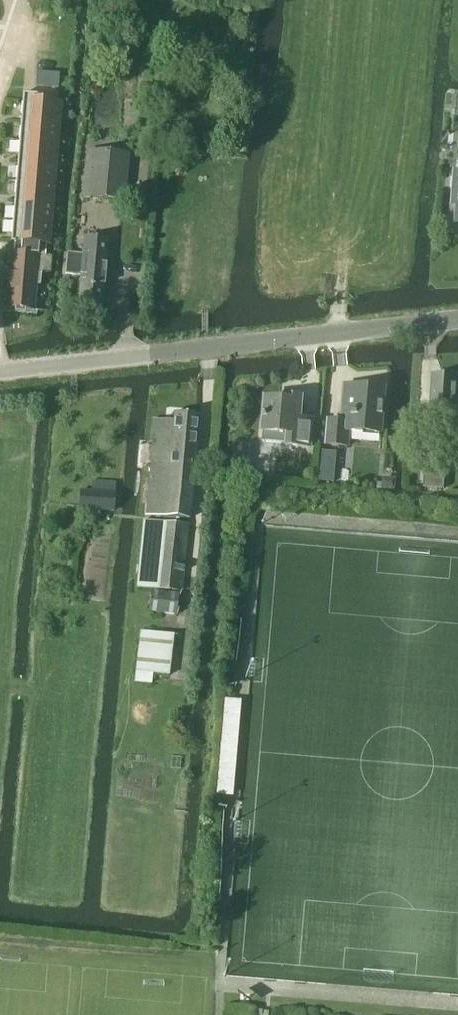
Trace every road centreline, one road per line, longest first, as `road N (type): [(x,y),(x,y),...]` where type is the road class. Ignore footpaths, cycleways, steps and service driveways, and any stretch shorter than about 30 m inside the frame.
road 1 (unclassified): [(0,372),(457,320)]

